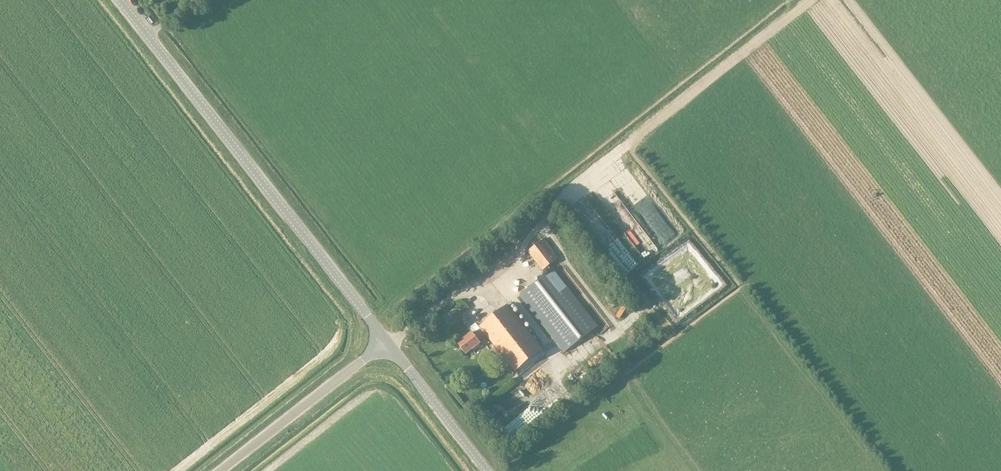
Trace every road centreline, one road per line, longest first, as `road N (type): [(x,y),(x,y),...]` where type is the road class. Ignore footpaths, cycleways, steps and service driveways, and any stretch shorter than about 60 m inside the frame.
road 1 (tertiary): [(387,343),(119,0)]
road 2 (tertiary): [(220,470),(387,343)]
road 3 (tertiary): [(487,470),(387,343)]

